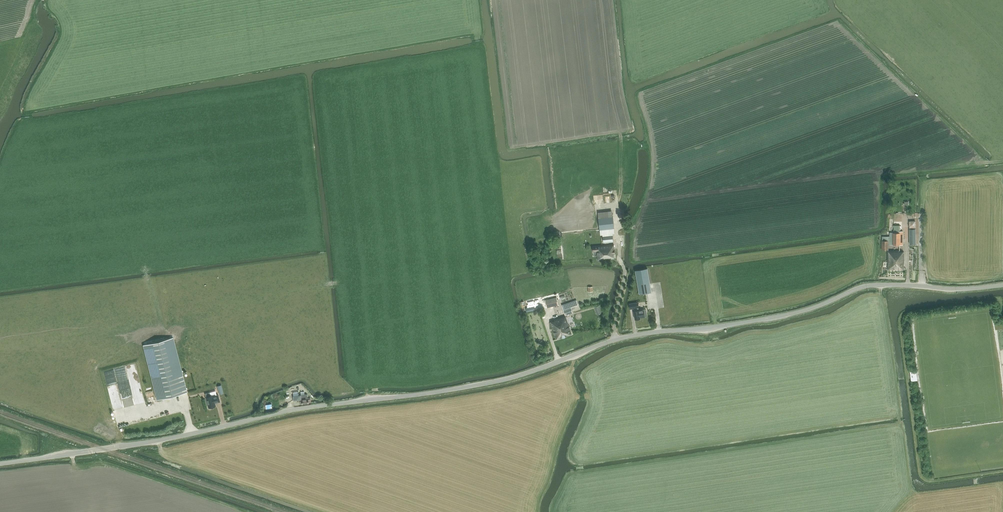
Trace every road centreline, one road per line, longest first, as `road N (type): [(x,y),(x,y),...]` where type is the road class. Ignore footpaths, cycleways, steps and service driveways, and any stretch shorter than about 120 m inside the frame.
road 1 (tertiary): [(0,464),(491,382),(613,340),(785,316),(863,286),(1002,285)]

